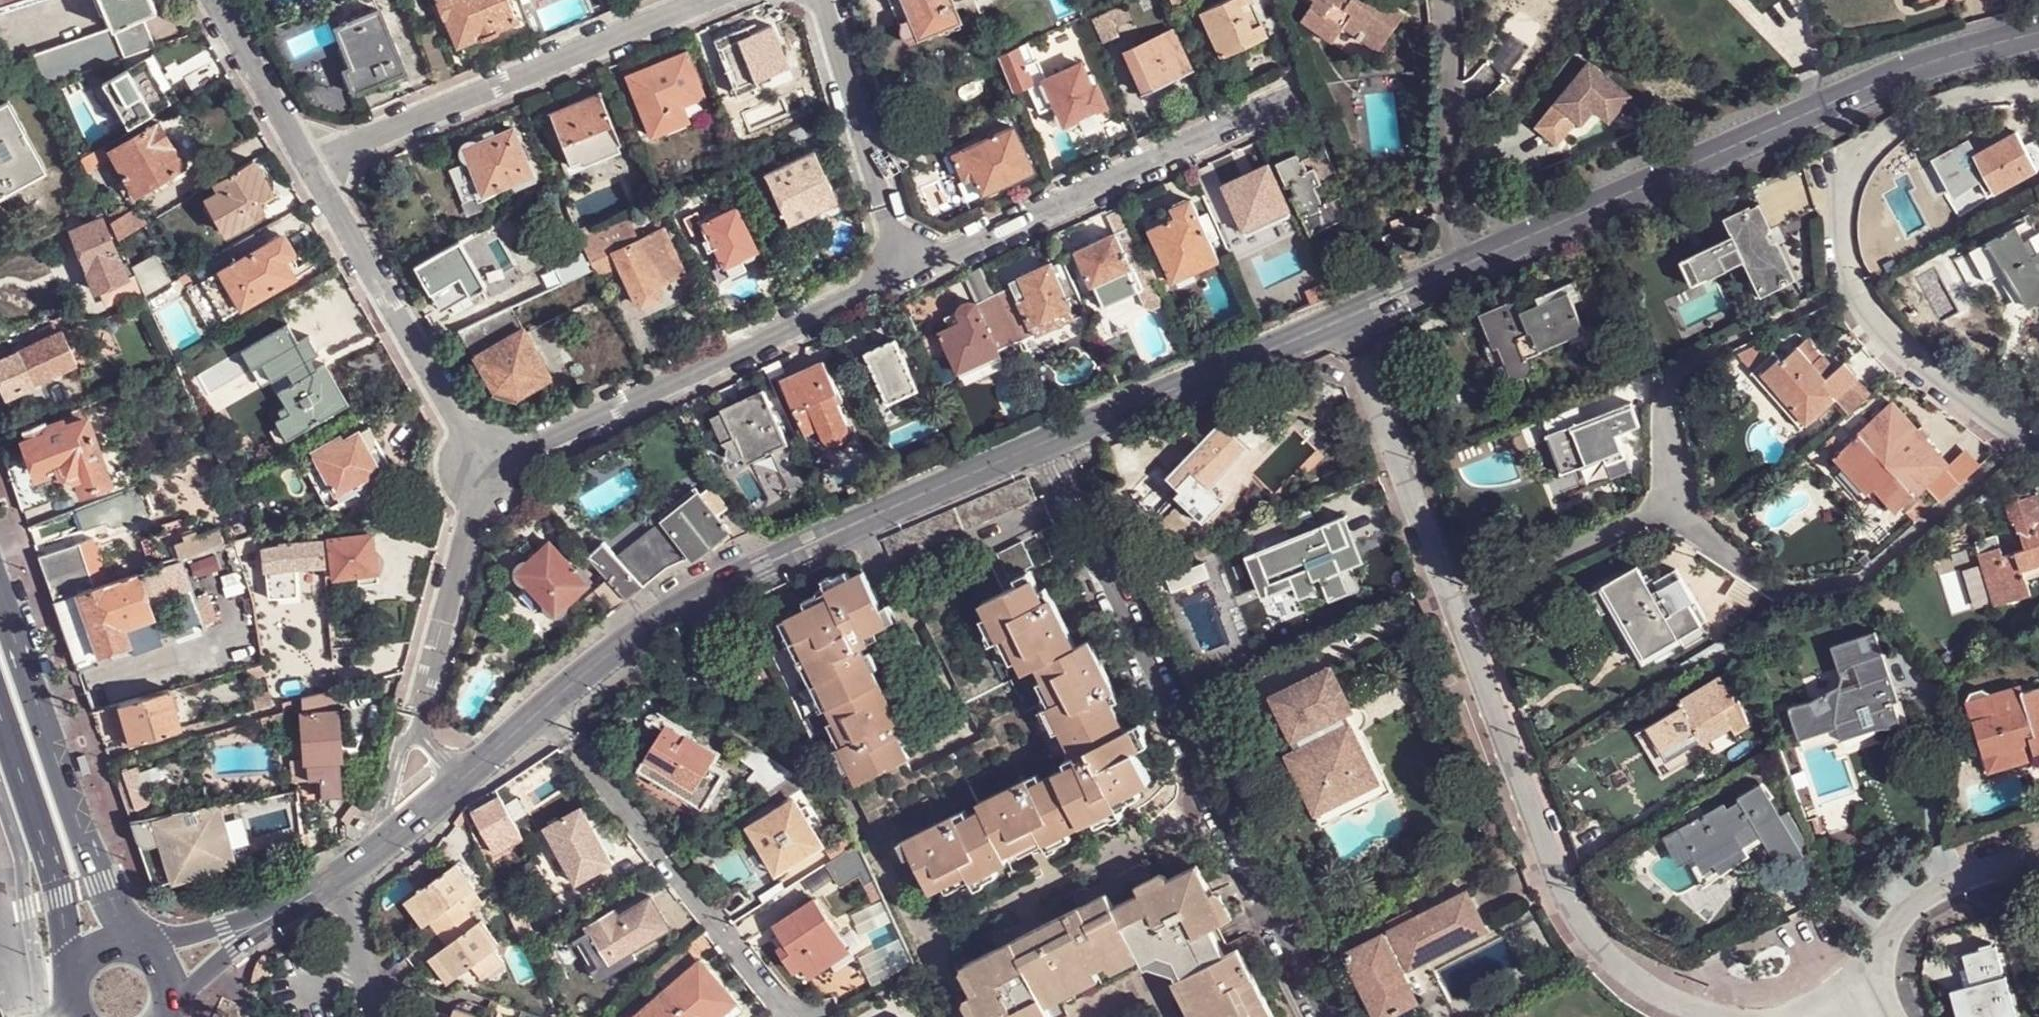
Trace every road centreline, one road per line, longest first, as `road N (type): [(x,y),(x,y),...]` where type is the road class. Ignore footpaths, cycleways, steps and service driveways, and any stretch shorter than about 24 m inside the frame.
road 1 (tertiary): [(1346,318),(1912,68),(2038,35)]
road 2 (residential): [(2038,442),(1908,356),(1852,285),(1844,242),(1845,190),(1854,163),(1877,139),(1961,101),(2008,89),(2038,91)]
road 3 (tertiary): [(550,704),(627,641),(720,582),(1038,448)]
road 4 (residential): [(1459,603),(1566,898),(1641,983),(1727,1016)]
road 5 (residential): [(1321,1016),(1110,587)]
road 6 (residential): [(483,468),(905,279)]
road 7 (residential): [(314,164),(721,0)]
road 8 (residential): [(905,279),(1304,102)]
road 9 (residential): [(787,1016),(550,704)]
road 10 (secondary): [(129,943),(99,882),(0,597)]
road 11 (residential): [(314,164),(483,468)]
road 12 (tertiary): [(1056,441),(1346,318)]
road 13 (residential): [(1346,318),(1459,603)]
road 14 (residential): [(905,279),(828,0)]
road 15 (residential): [(483,468),(416,732)]
road 16 (secondary): [(0,714),(76,965)]
road 17 (residential): [(1881,1006),(1880,967),(1915,902),(2038,854)]
road 18 (residential): [(1459,603),(1663,505)]
road 19 (residential): [(219,0),(314,164)]
road 20 (residential): [(1110,587),(1087,559),(1038,448)]
road 21 (residential): [(1110,587),(1103,551),(1056,441)]
road 22 (residential): [(381,1016),(341,876)]
road 23 (residential): [(1663,505),(1780,590)]
road 24 (tertiary): [(169,1008),(271,918)]
road 25 (tertiary): [(271,918),(145,948)]
road 26 (residential): [(416,732),(402,749),(377,850)]
road 27 (residential): [(1663,505),(1665,382)]

